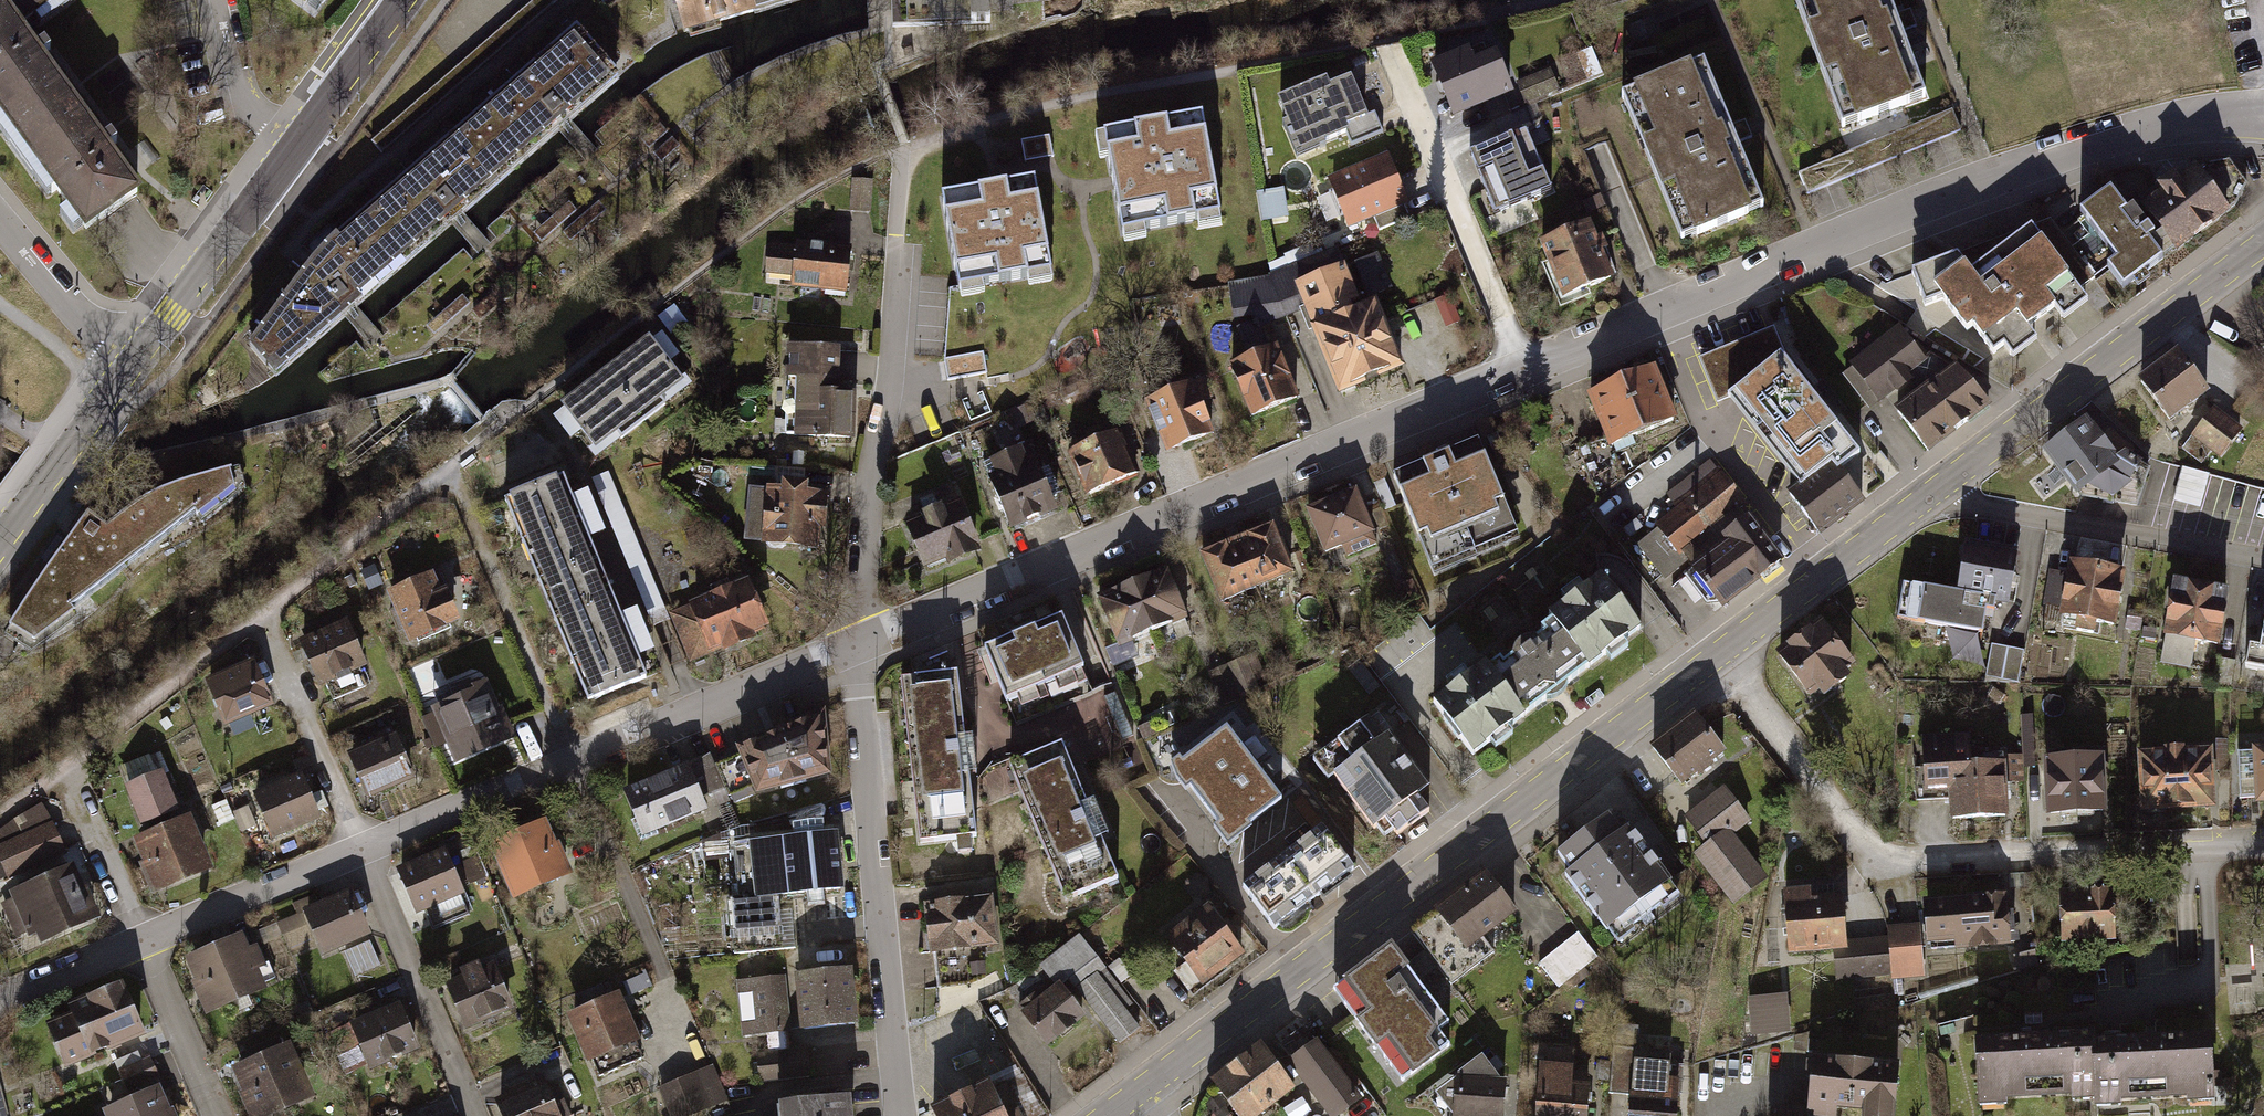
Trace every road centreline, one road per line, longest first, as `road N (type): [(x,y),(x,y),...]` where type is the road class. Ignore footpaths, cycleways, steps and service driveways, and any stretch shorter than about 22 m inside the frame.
road 1 (residential): [(2190,121),(1993,180),(1816,249),(858,647)]
road 2 (tertiary): [(1720,650),(1136,1095)]
road 3 (residential): [(1720,650),(1872,846),(1905,861),(2205,848)]
road 4 (residential): [(858,647),(356,847)]
road 5 (residential): [(858,647),(872,456),(889,386),(900,148)]
road 6 (residential): [(900,1115),(858,647)]
road 7 (tertiary): [(2263,243),(1926,496)]
road 8 (residential): [(2263,557),(1926,496)]
road 9 (residential): [(473,1115),(356,847)]
road 10 (tertiary): [(137,359),(301,138)]
road 11 (tertiary): [(1926,496),(1720,650)]
road 12 (residential): [(356,847),(262,619)]
road 13 (residential): [(356,847),(136,940)]
road 14 (tertiary): [(0,539),(137,359)]
road 15 (residential): [(2115,1001),(2207,971),(2205,848)]
road 16 (residential): [(0,222),(77,312),(137,359)]
road 17 (residential): [(214,1115),(136,940)]
road 18 (residential): [(136,940),(63,767)]
road 19 (residential): [(301,138),(256,110),(233,79),(216,0)]
road 20 (tertiary): [(301,138),(404,0)]
road 21 (residential): [(136,940),(0,994)]

